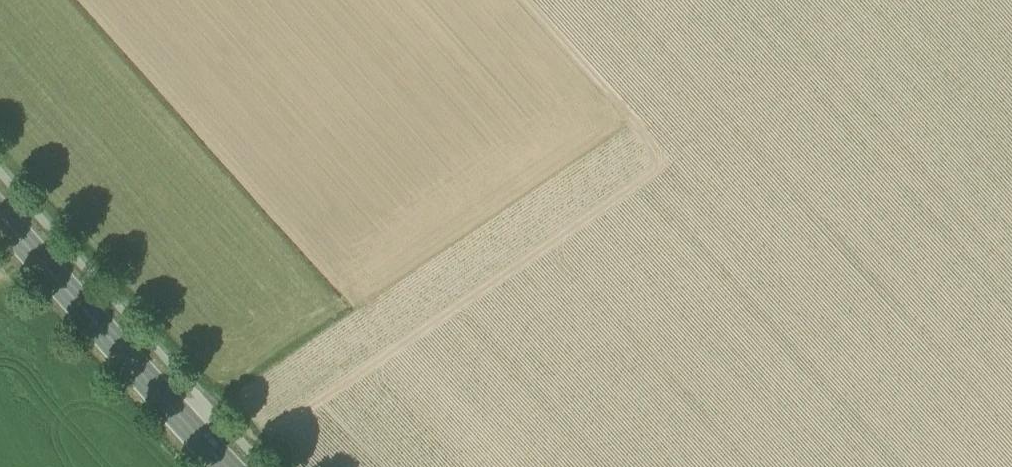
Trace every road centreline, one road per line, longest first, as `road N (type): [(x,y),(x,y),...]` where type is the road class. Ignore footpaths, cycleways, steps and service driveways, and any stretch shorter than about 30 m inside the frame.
road 1 (secondary): [(0,220),(226,466)]

